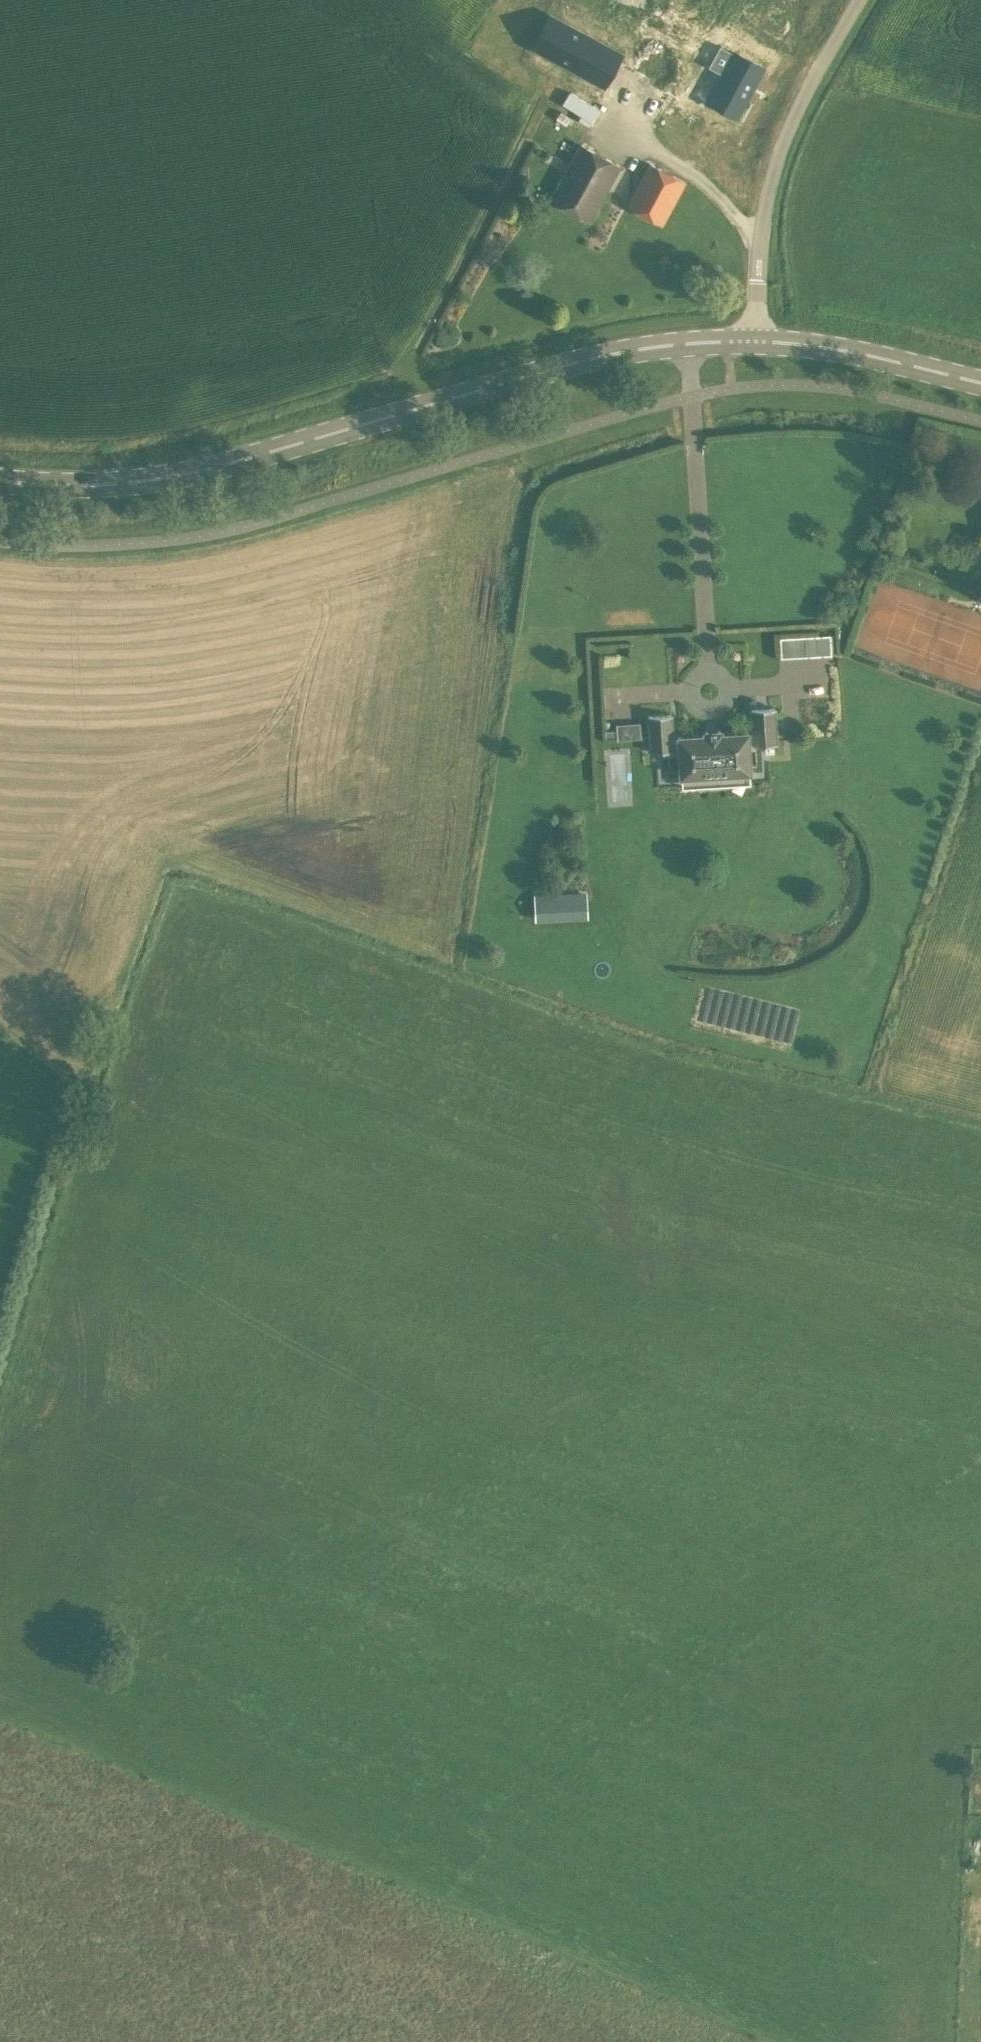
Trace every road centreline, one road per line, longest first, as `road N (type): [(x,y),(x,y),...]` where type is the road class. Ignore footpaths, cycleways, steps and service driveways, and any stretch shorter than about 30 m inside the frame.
road 1 (secondary): [(752,337),(640,350),(118,479),(0,477)]
road 2 (residential): [(856,0),(779,147),(757,248),(752,337)]
road 3 (secondary): [(980,384),(828,346),(752,337)]

